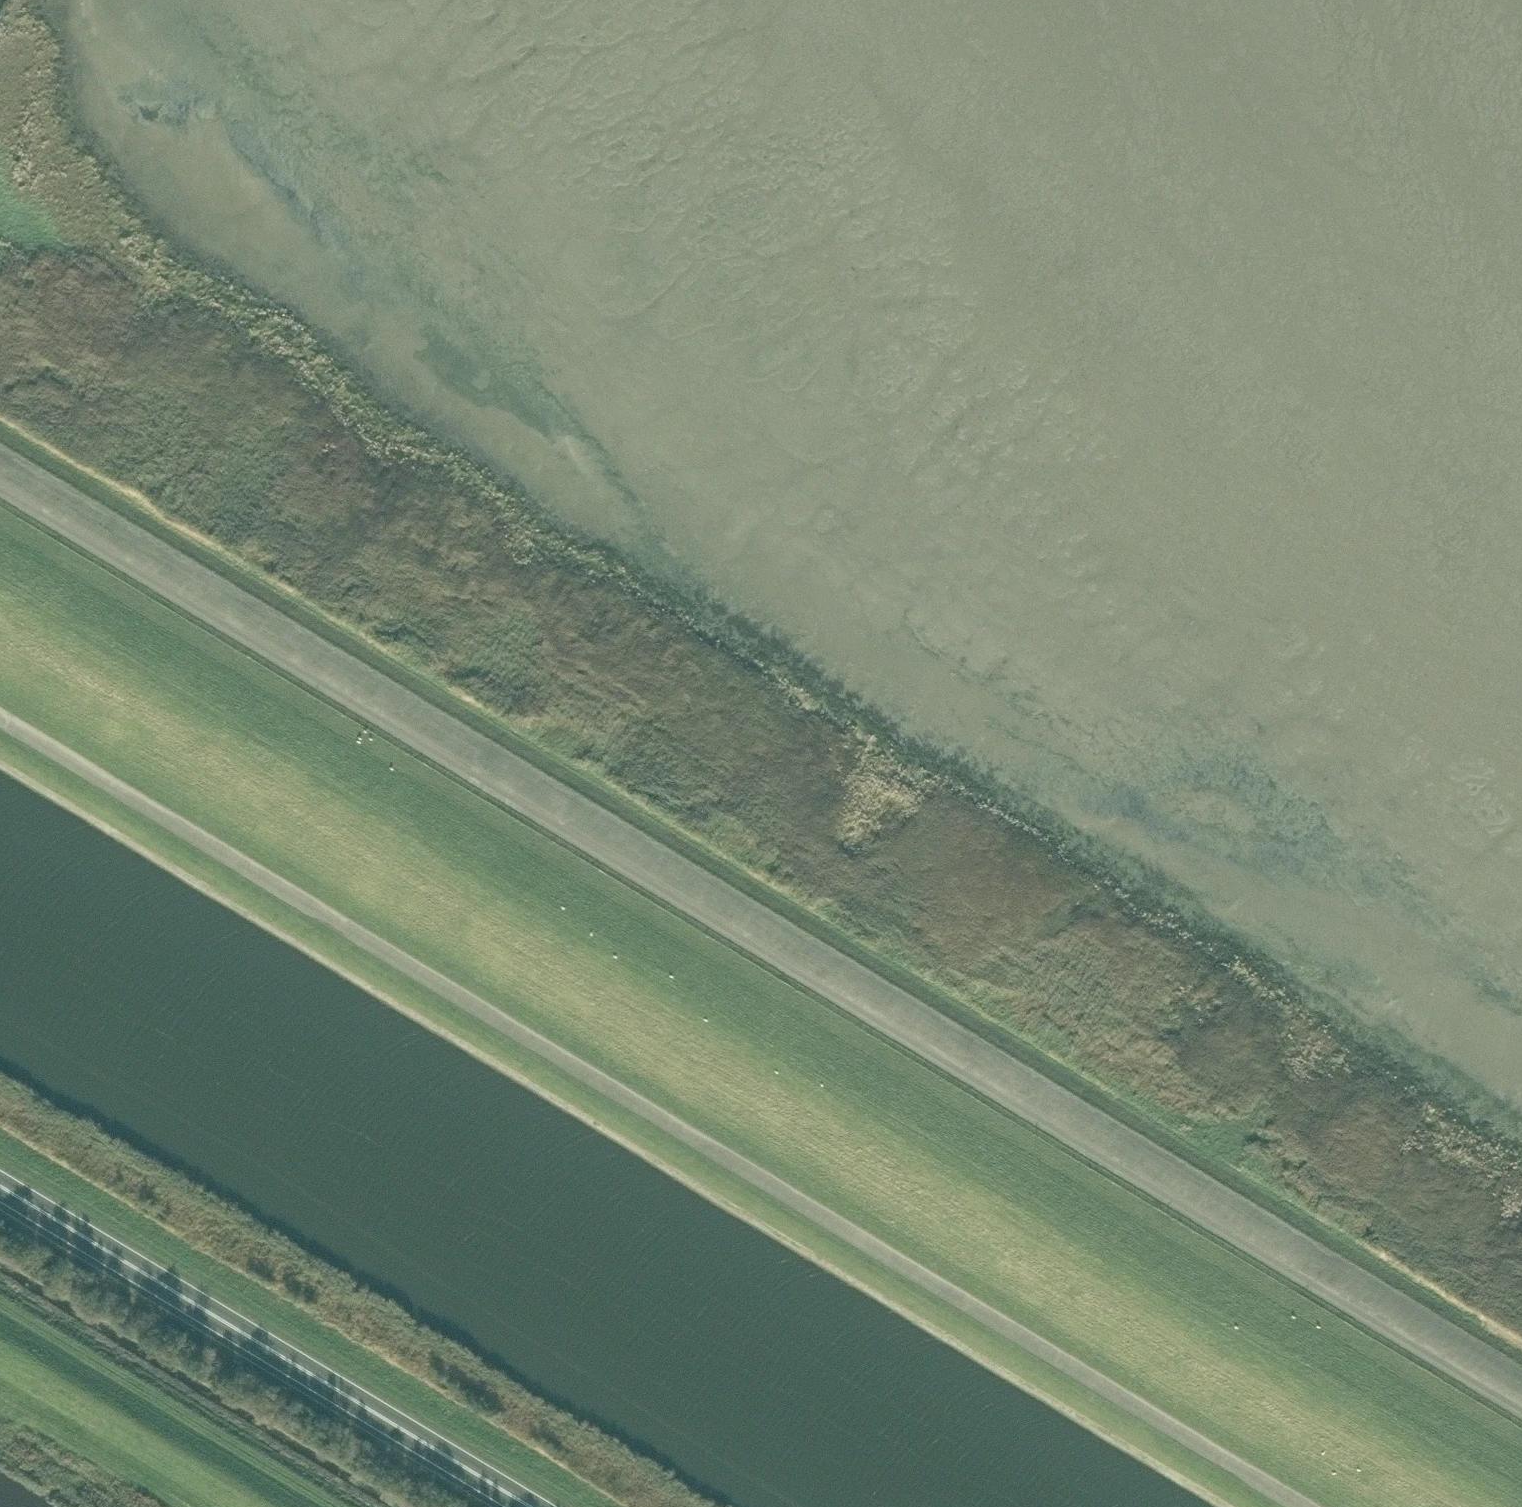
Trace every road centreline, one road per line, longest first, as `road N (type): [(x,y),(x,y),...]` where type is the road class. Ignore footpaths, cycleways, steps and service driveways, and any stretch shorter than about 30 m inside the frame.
road 1 (primary): [(531,1506),(0,1186)]

